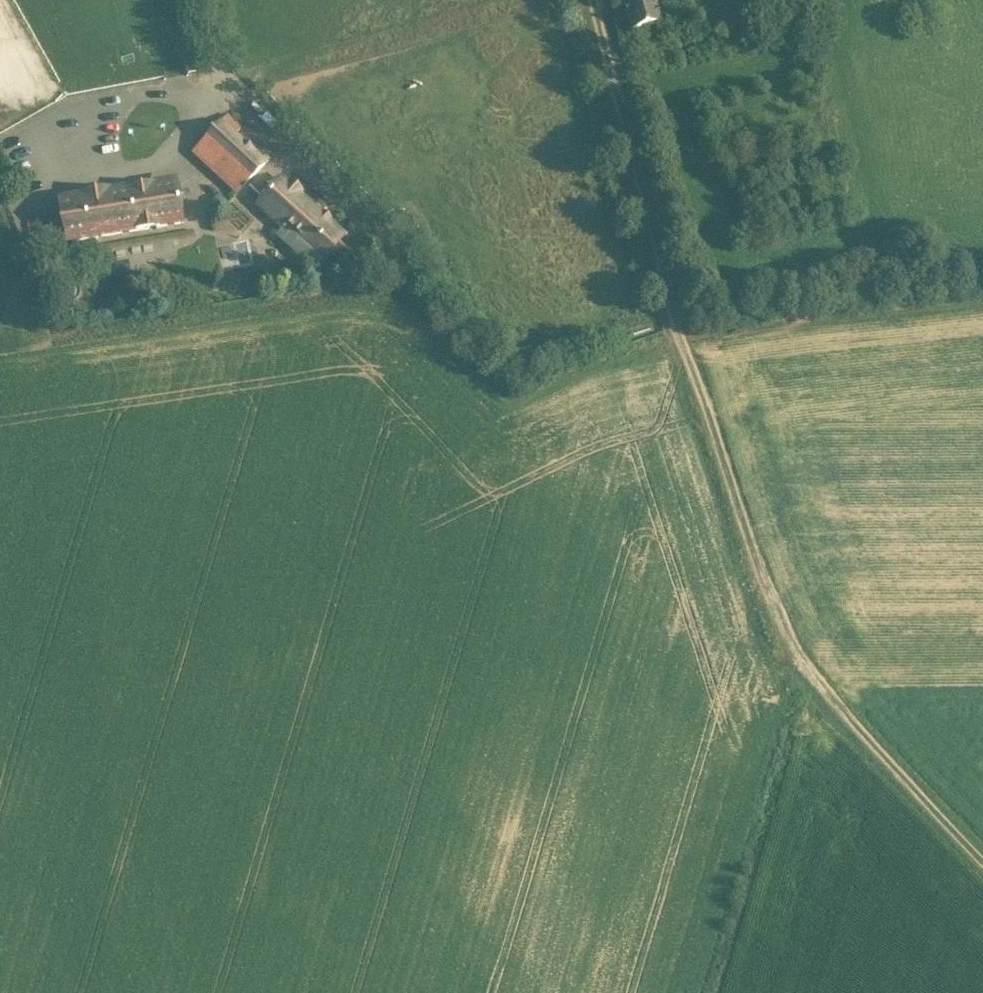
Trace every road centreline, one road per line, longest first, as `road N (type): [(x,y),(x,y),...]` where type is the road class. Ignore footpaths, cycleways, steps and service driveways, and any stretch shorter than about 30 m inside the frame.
road 1 (track): [(982,861),(812,688),(789,653),(688,332),(596,0)]

